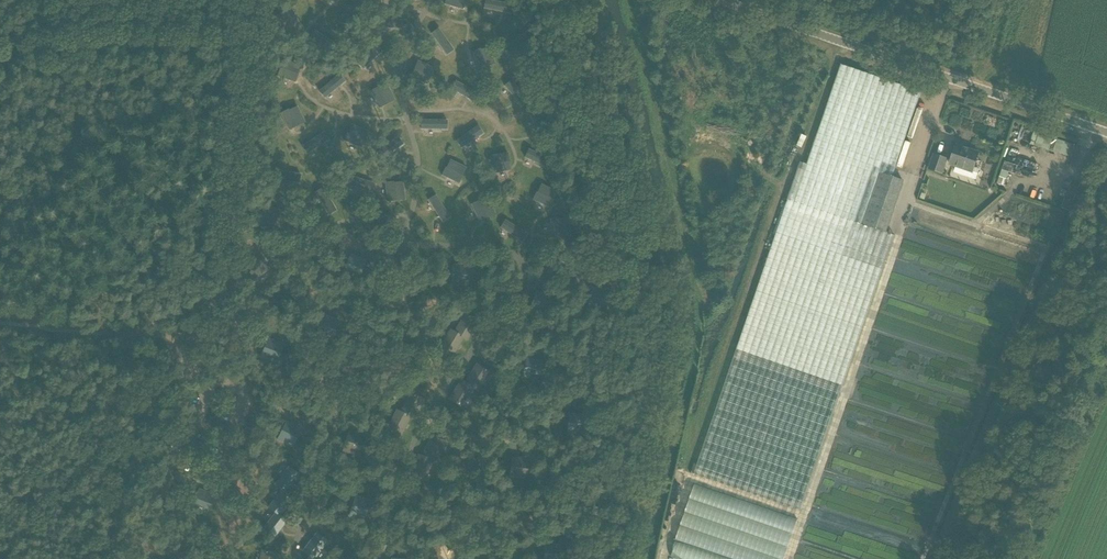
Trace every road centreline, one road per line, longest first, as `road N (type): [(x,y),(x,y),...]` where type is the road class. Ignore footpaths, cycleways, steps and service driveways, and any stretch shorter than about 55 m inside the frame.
road 1 (unclassified): [(107,558),(144,438),(223,285),(262,0)]
road 2 (unclassified): [(621,558),(661,344),(650,281),(610,197),(559,0)]
road 3 (unclassified): [(1106,129),(777,22),(732,0)]

